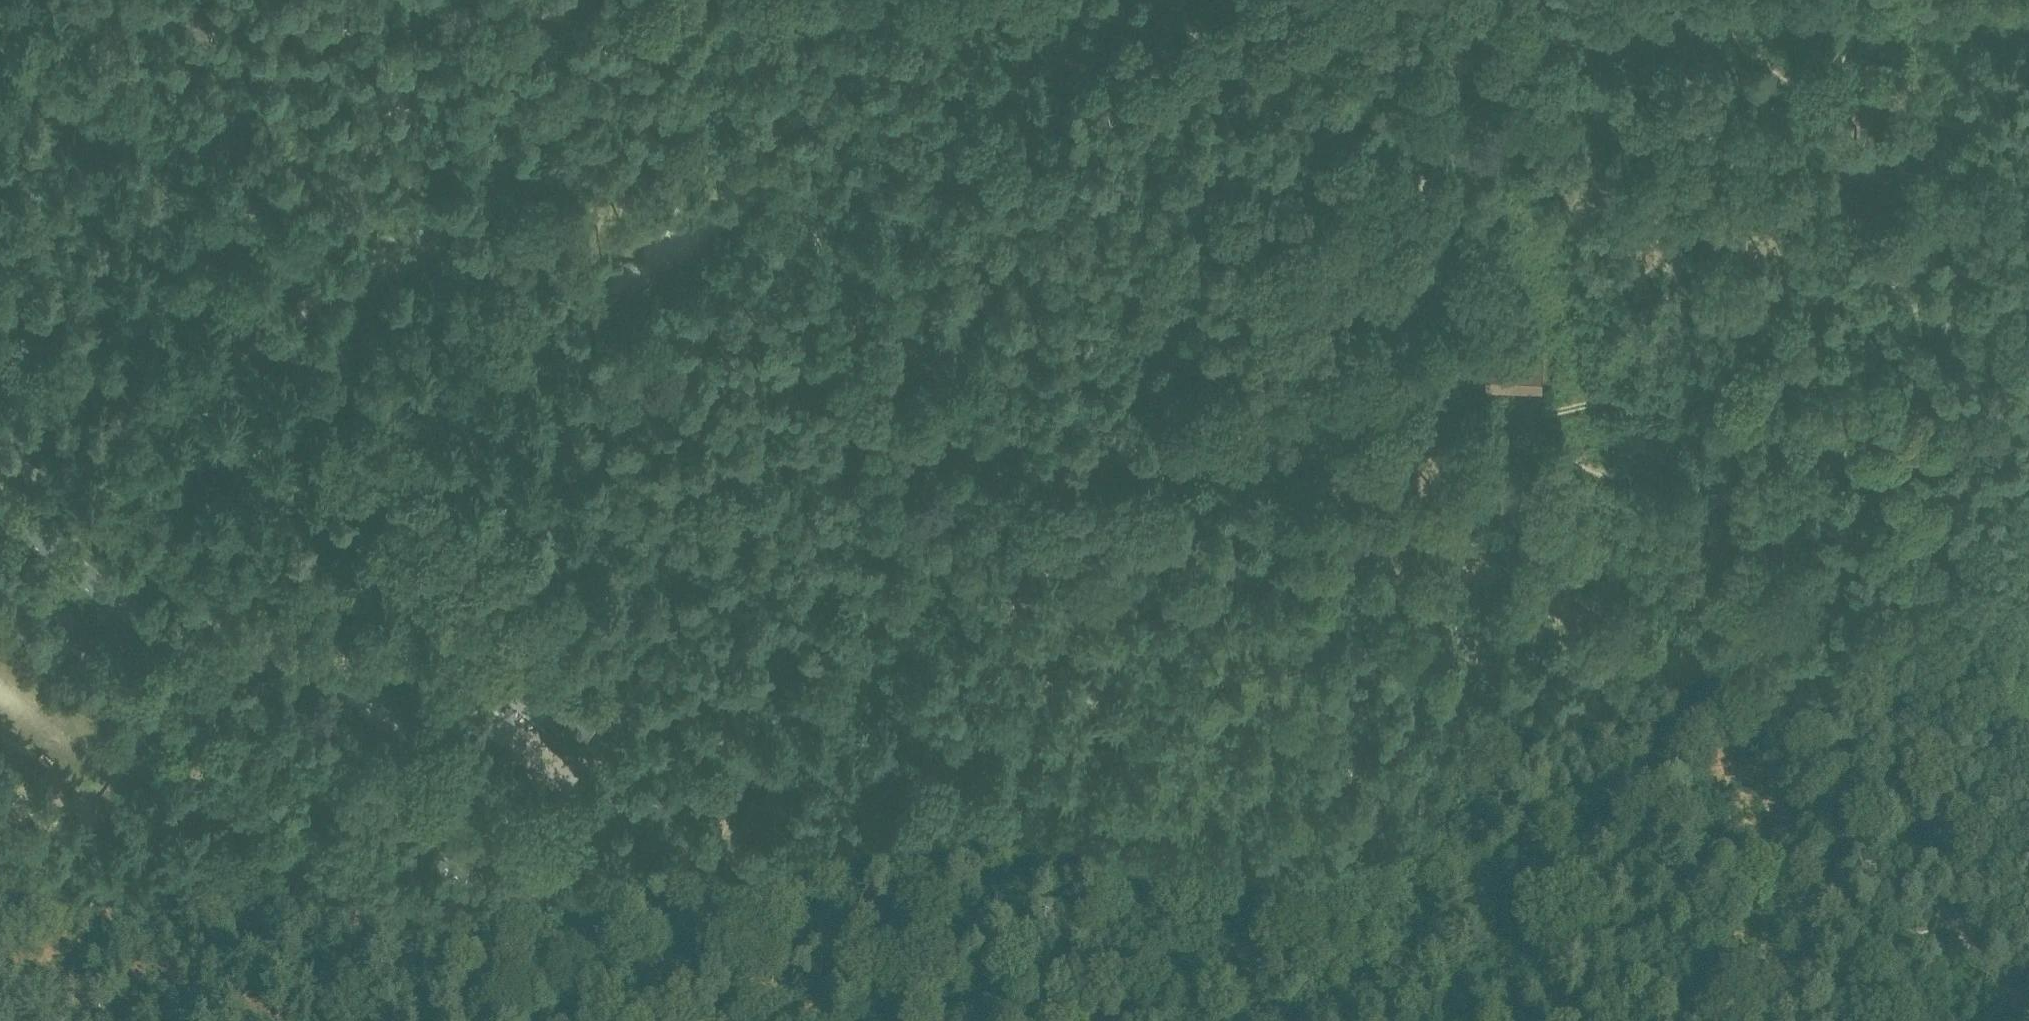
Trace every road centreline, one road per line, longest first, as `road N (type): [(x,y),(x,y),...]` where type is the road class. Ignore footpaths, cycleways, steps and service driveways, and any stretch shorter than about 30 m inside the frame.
road 1 (track): [(2028,1016),(1957,931),(1935,930),(1941,900),(1887,805),(1878,724),(1963,295),(2009,0)]
road 2 (track): [(1462,70),(1410,211),(1393,368),(1312,576),(1293,1020)]
road 3 (track): [(934,515),(1014,498),(1183,491),(1379,403),(1460,393),(1473,238),(1474,97),(1462,70)]
road 4 (secondary): [(631,1020),(0,509)]
road 5 (track): [(59,489),(174,388),(450,212),(525,145),(643,0)]
road 6 (track): [(1879,706),(1773,648),(1559,636),(1316,562)]
road 7 (track): [(1963,295),(1900,273),(1854,283),(1774,329),(1684,403),(1621,399),(1501,415),(1460,393)]
road 8 (track): [(600,831),(660,526),(662,458),(633,286)]
road 9 (track): [(1311,0),(1252,5),(1122,35),(945,120),(825,190),(806,186)]
road 10 (track): [(638,823),(743,728),(852,589),(934,515)]
road 11 (track): [(168,394),(409,615),(410,673)]
road 12 (track): [(419,234),(386,65),(345,0)]
road 13 (track): [(141,417),(0,275)]
road 14 (track): [(528,0),(525,145)]
road 15 (track): [(1450,49),(1385,24),(1365,3),(1339,0)]

